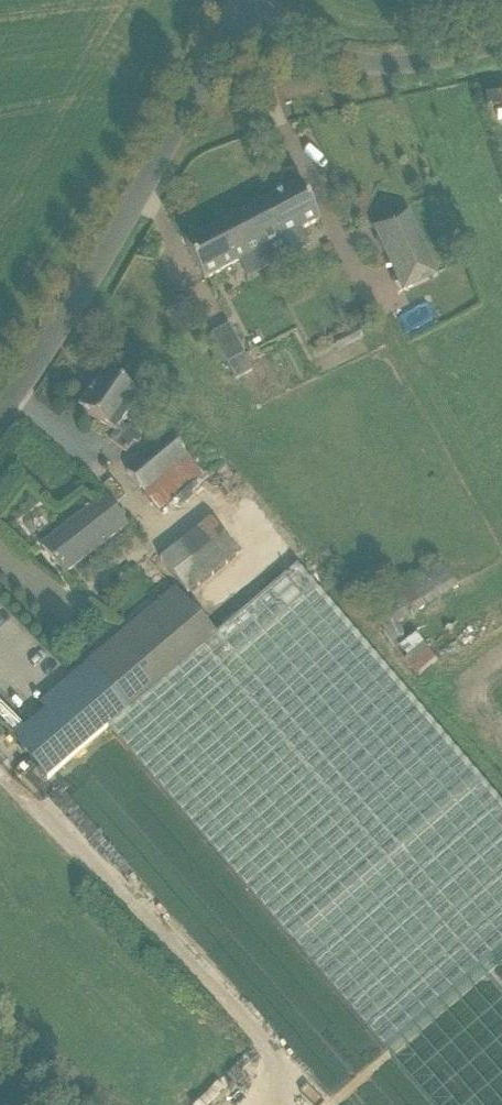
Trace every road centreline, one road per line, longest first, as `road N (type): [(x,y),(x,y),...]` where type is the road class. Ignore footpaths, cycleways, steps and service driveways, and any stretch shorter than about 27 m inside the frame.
road 1 (unclassified): [(0,410),(32,374),(218,55),(253,9)]
road 2 (unclassified): [(501,41),(375,61),(308,45),(253,9)]

